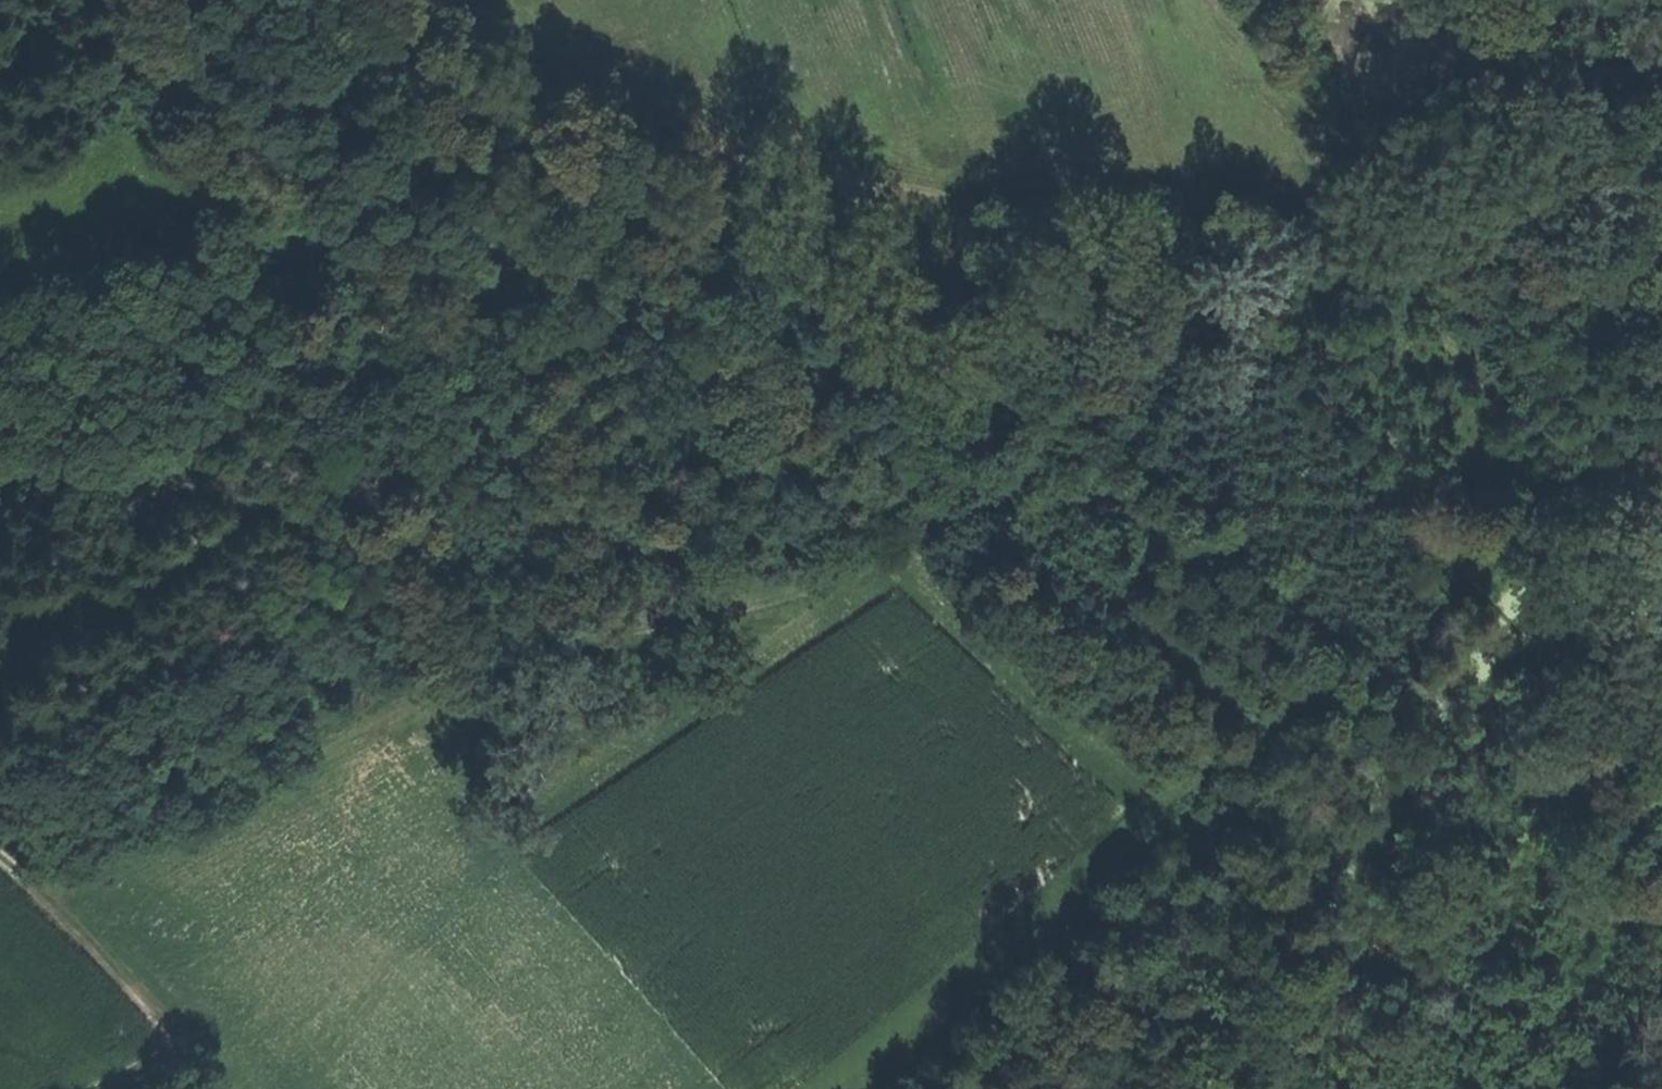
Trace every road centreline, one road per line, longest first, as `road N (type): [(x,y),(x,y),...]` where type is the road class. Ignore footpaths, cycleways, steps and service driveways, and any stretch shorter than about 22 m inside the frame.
road 1 (track): [(1661,503),(987,498),(934,514),(777,603),(628,659),(428,704),(26,884)]
road 2 (track): [(26,884),(221,1088)]

